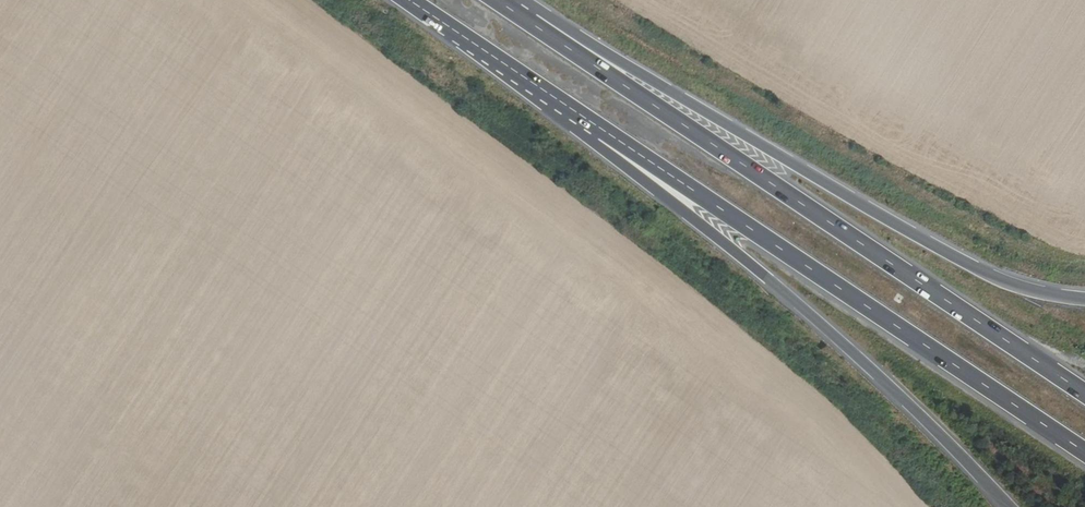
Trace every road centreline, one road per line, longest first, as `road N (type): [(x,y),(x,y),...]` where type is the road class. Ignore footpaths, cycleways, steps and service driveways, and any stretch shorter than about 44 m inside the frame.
road 1 (motorway): [(1084,394),(527,21)]
road 2 (motorway): [(1084,299),(987,274),(570,31),(527,21)]
road 3 (motorway): [(601,130),(1084,456)]
road 4 (motorway): [(601,130),(624,164),(861,360),(1008,506)]
road 5 (motorway): [(404,0),(601,130)]

